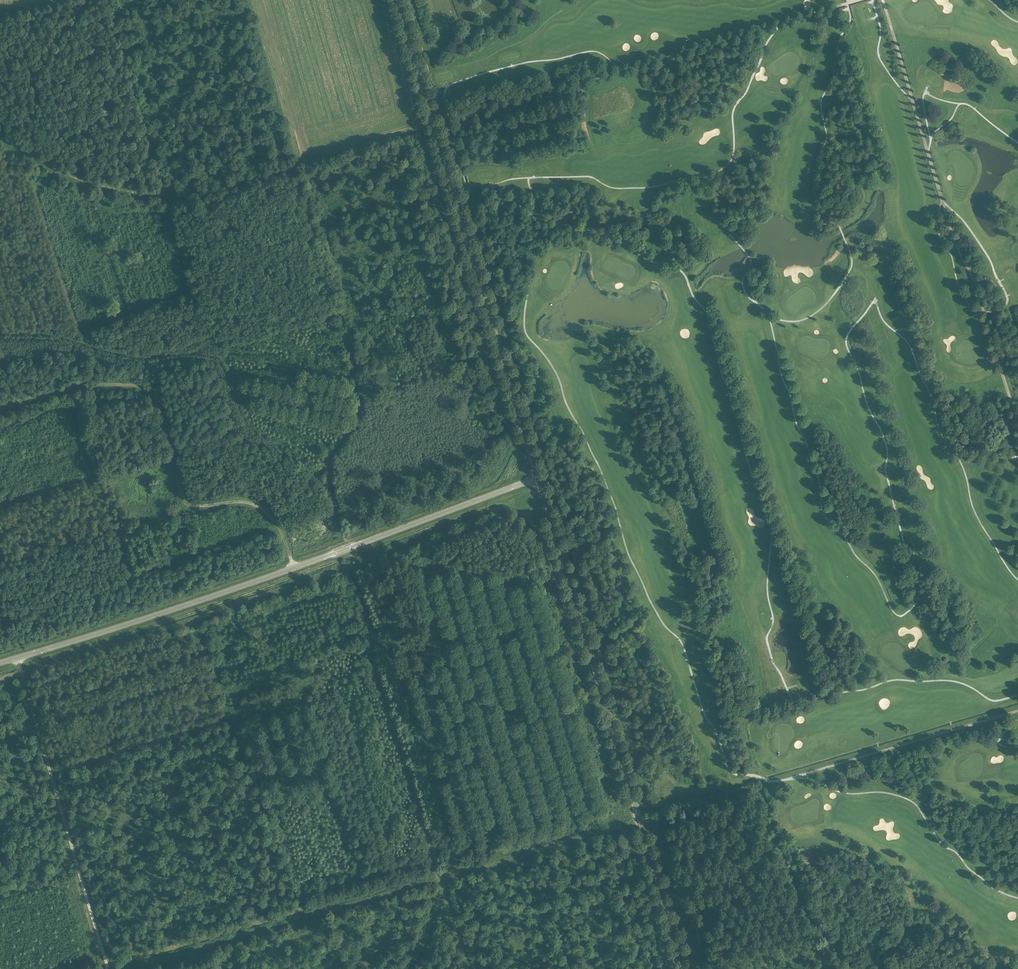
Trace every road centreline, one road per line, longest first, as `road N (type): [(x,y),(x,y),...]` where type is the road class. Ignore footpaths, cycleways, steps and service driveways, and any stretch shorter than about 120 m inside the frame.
road 1 (tertiary): [(0,663),(539,480)]
road 2 (tertiary): [(687,968),(539,480)]
road 3 (tertiary): [(539,480),(400,0)]
road 4 (track): [(295,567),(275,521),(254,506),(192,505),(182,494),(163,410),(147,391),(93,385),(0,408)]
road 5 (track): [(107,968),(17,658)]

